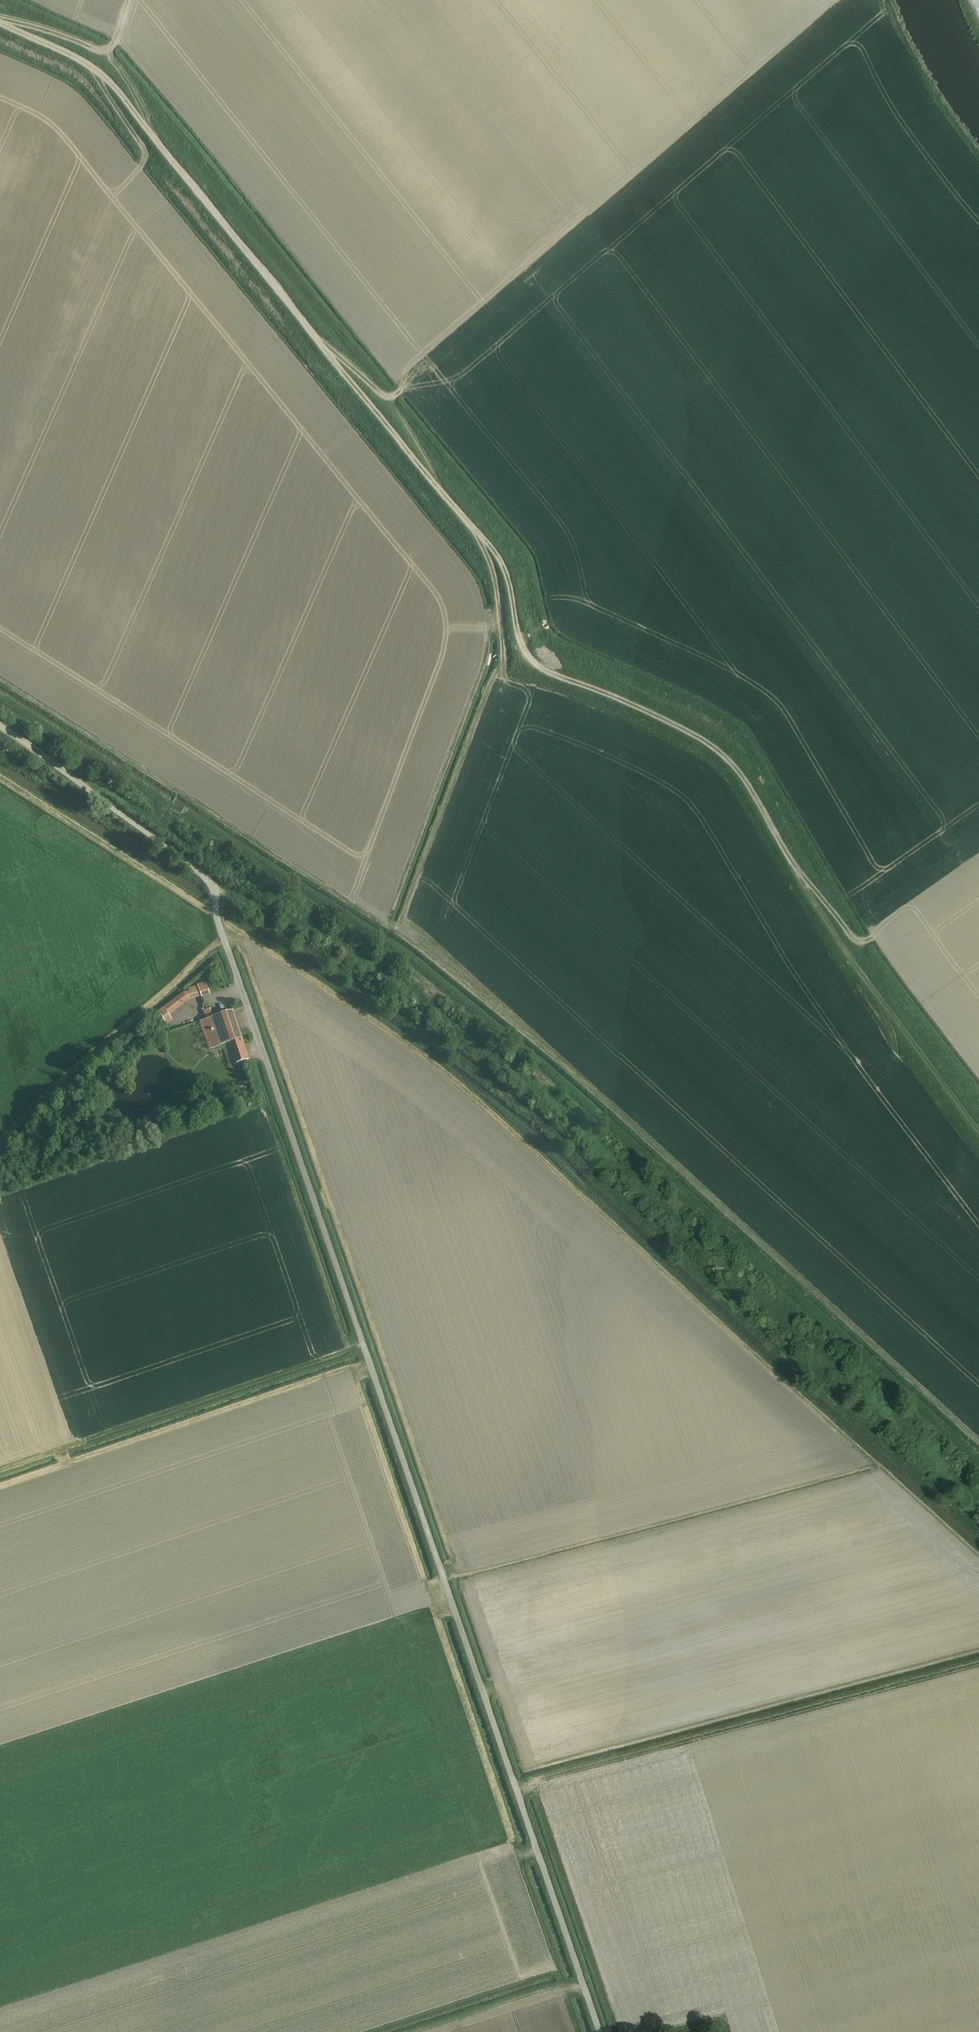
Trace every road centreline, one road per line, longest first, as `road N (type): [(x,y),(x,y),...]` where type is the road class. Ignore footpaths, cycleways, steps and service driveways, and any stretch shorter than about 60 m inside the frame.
road 1 (track): [(978,1131),(855,965),(724,758),(683,730),(525,659),(501,563),(115,87),(0,26)]
road 2 (unclassified): [(601,2031),(217,917),(215,891),(195,867),(0,726)]
road 3 (track): [(978,1498),(535,1088),(331,937),(215,891)]

